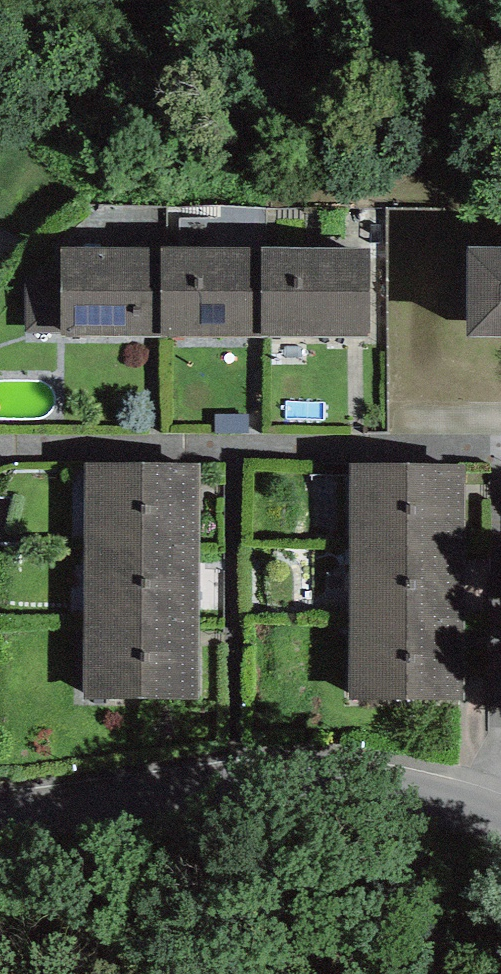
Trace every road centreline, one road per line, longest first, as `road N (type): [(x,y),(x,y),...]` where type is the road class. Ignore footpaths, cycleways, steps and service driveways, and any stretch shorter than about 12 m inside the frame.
road 1 (unclassified): [(500,819),(416,793),(273,783),(0,816)]

